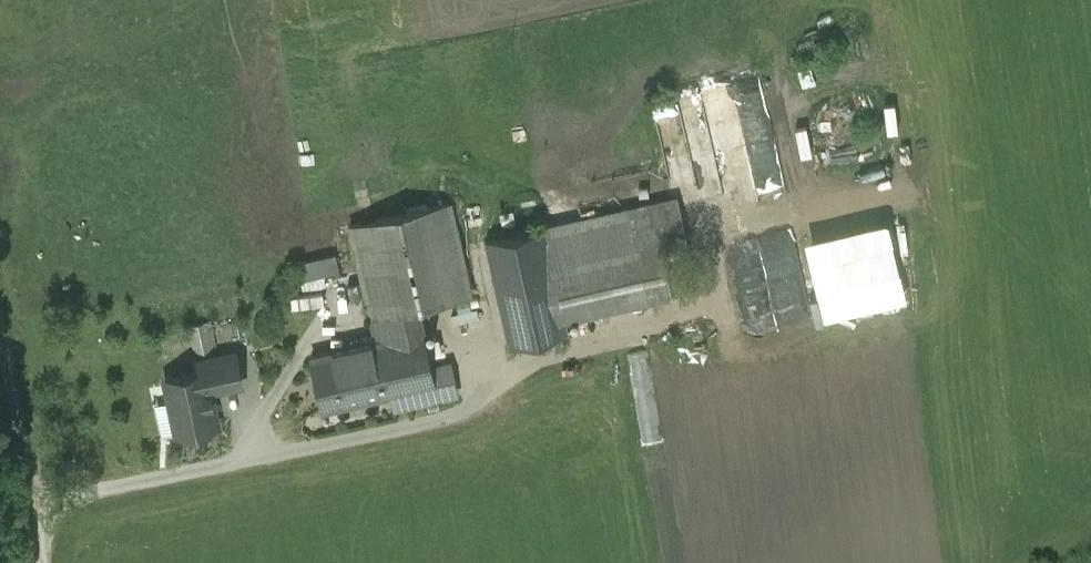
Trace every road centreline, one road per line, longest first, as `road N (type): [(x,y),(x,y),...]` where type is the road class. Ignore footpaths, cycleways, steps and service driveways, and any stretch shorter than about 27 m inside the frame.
road 1 (track): [(34,502),(0,293)]

